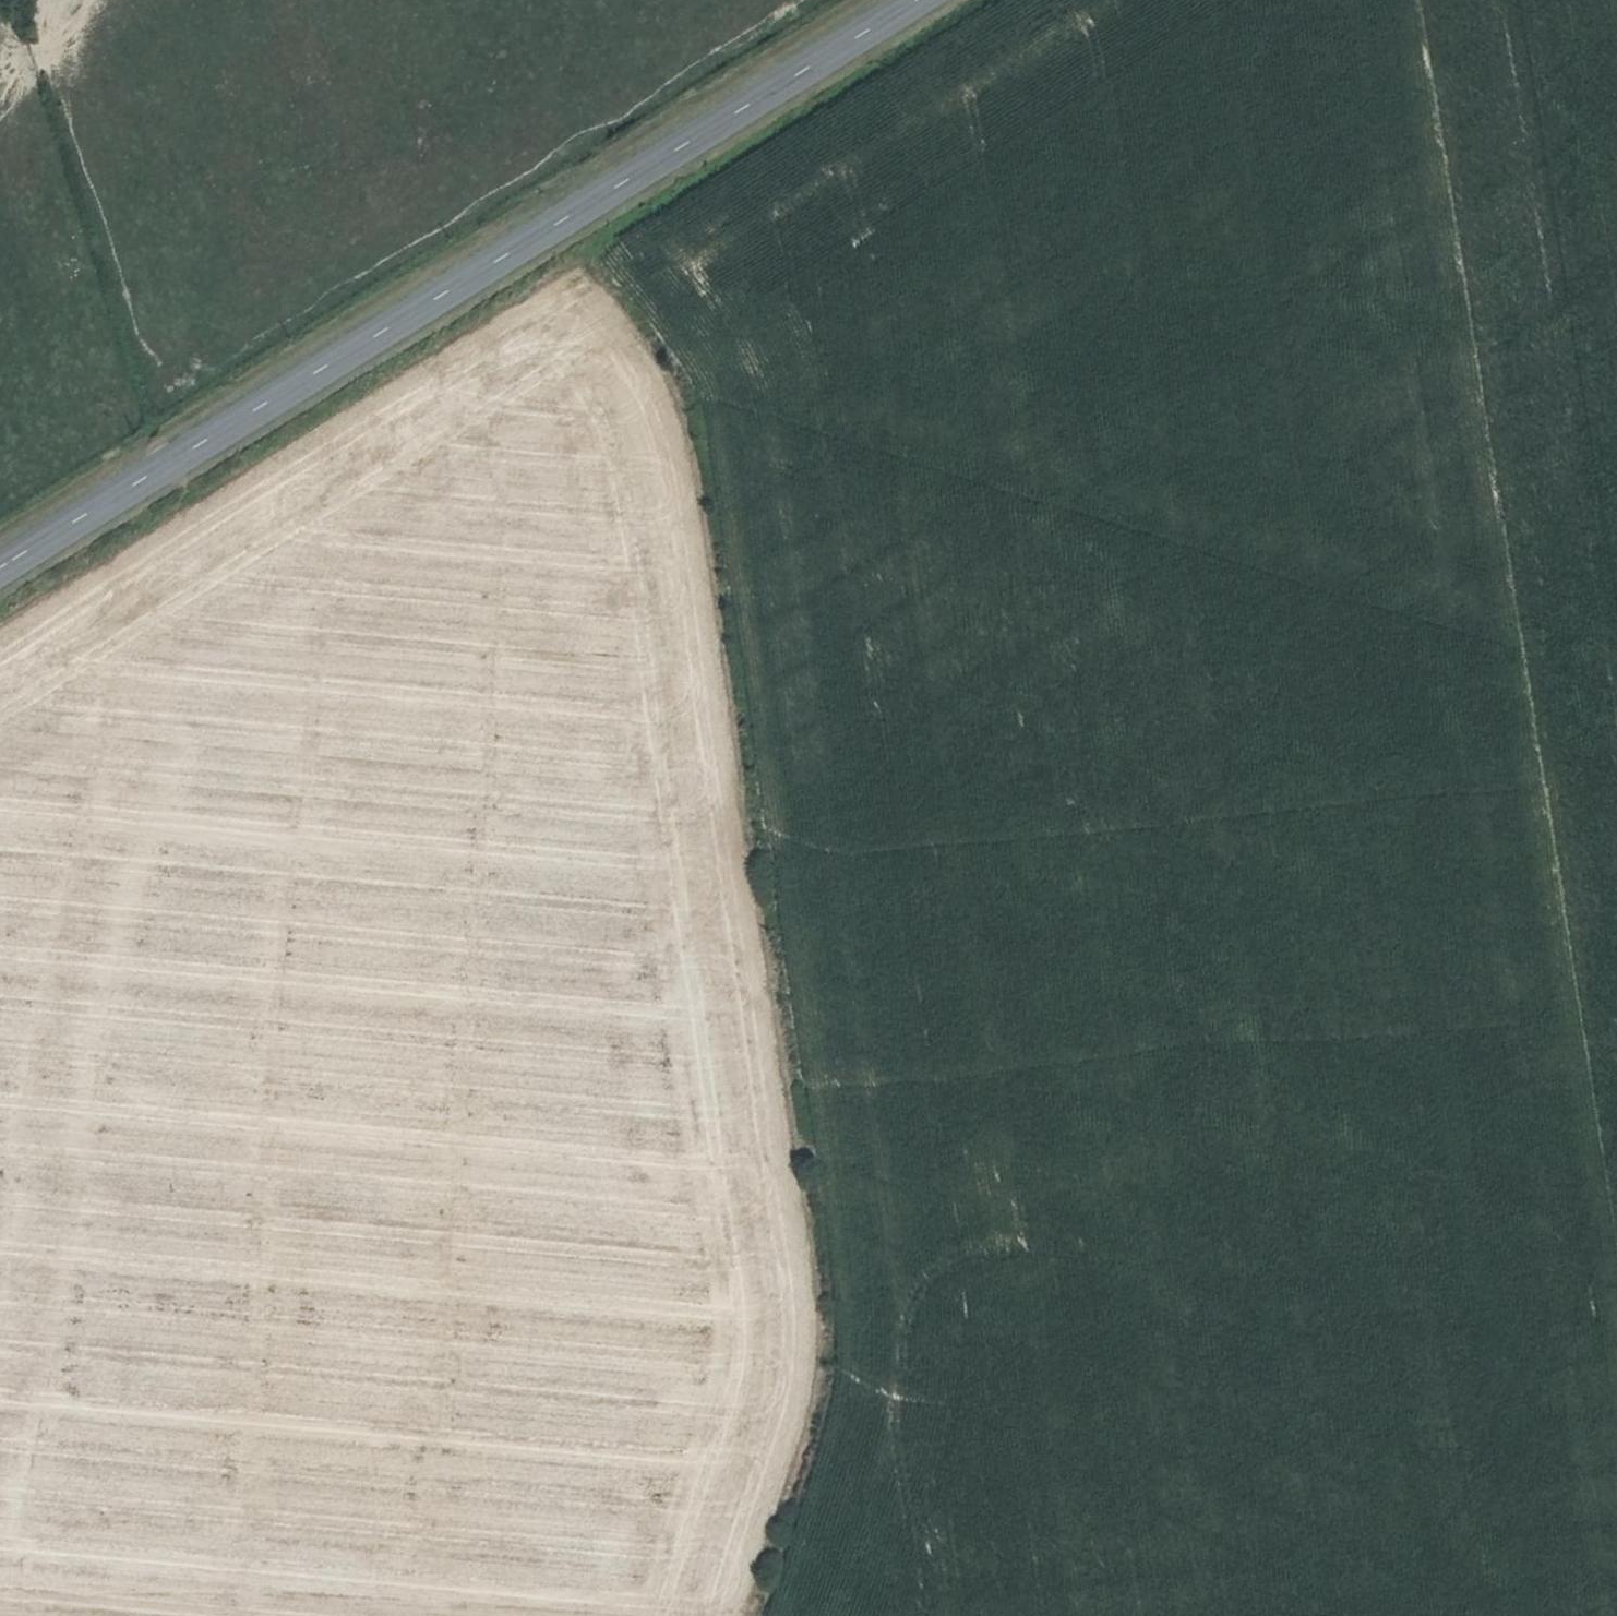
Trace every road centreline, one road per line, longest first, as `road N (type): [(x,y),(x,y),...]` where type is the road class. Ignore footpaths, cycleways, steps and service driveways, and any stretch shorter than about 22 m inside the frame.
road 1 (secondary): [(0,568),(914,0)]

